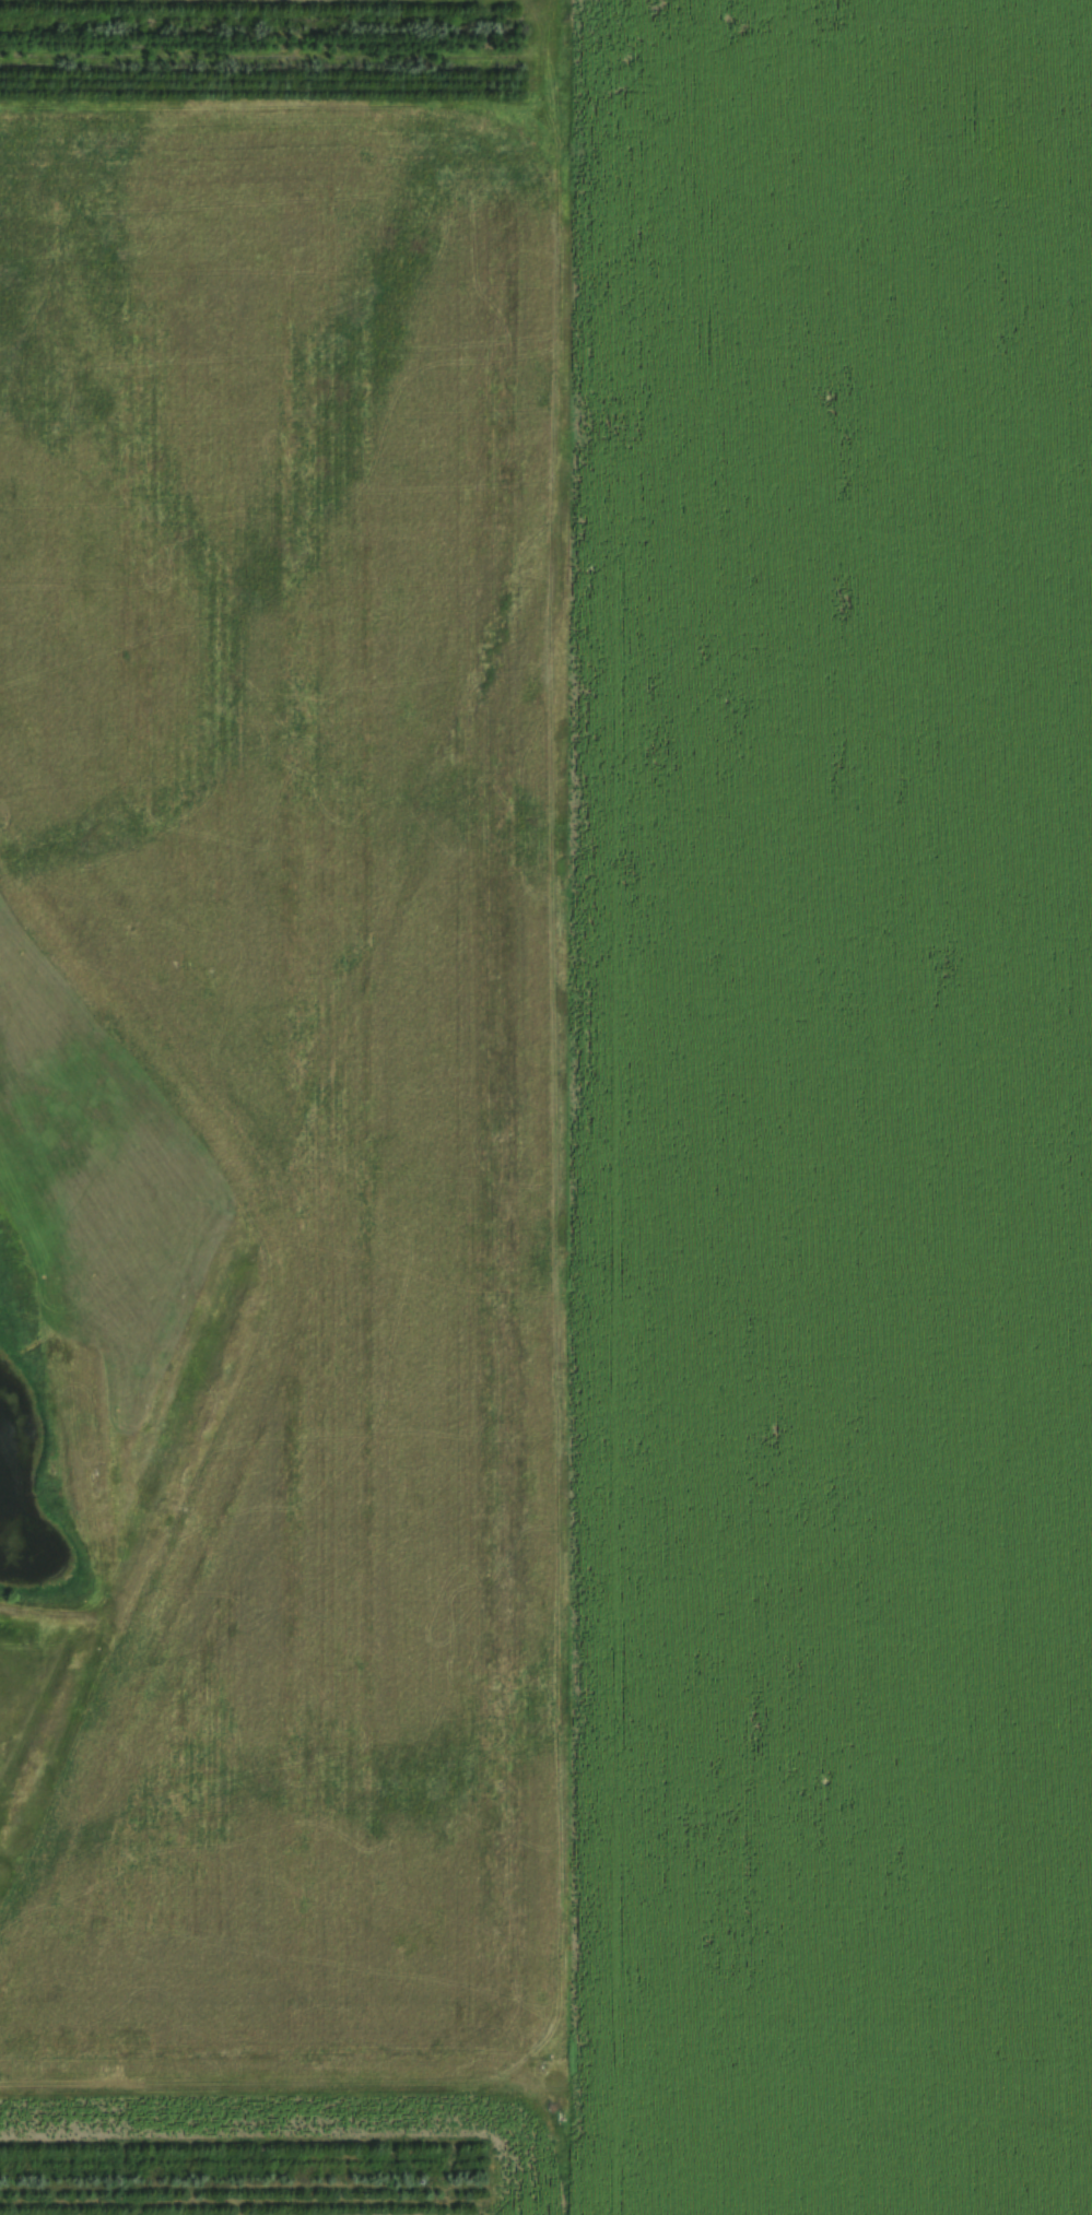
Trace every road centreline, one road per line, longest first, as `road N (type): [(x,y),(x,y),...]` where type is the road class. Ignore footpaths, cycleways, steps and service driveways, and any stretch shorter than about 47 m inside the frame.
road 1 (residential): [(0,2067),(693,2049)]

